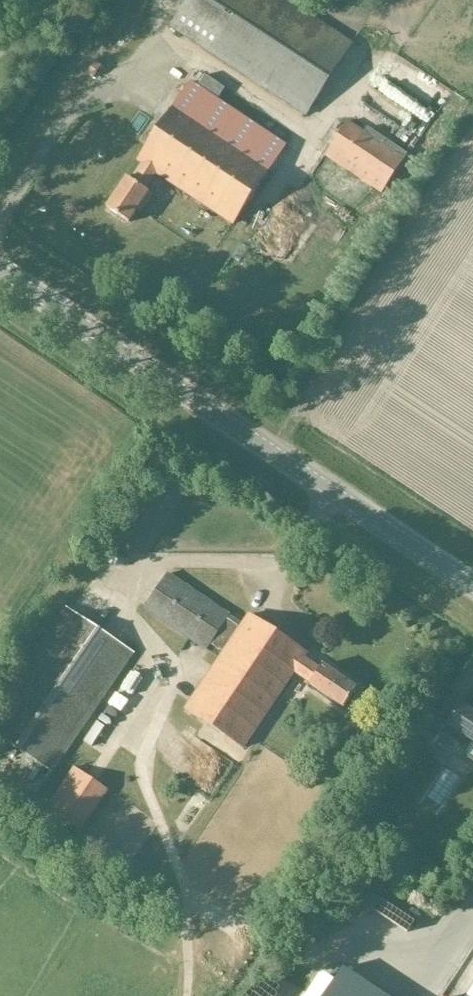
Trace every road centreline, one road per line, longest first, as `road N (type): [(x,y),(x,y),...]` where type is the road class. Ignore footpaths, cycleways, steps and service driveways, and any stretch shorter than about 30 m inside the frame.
road 1 (secondary): [(472,587),(0,270)]

